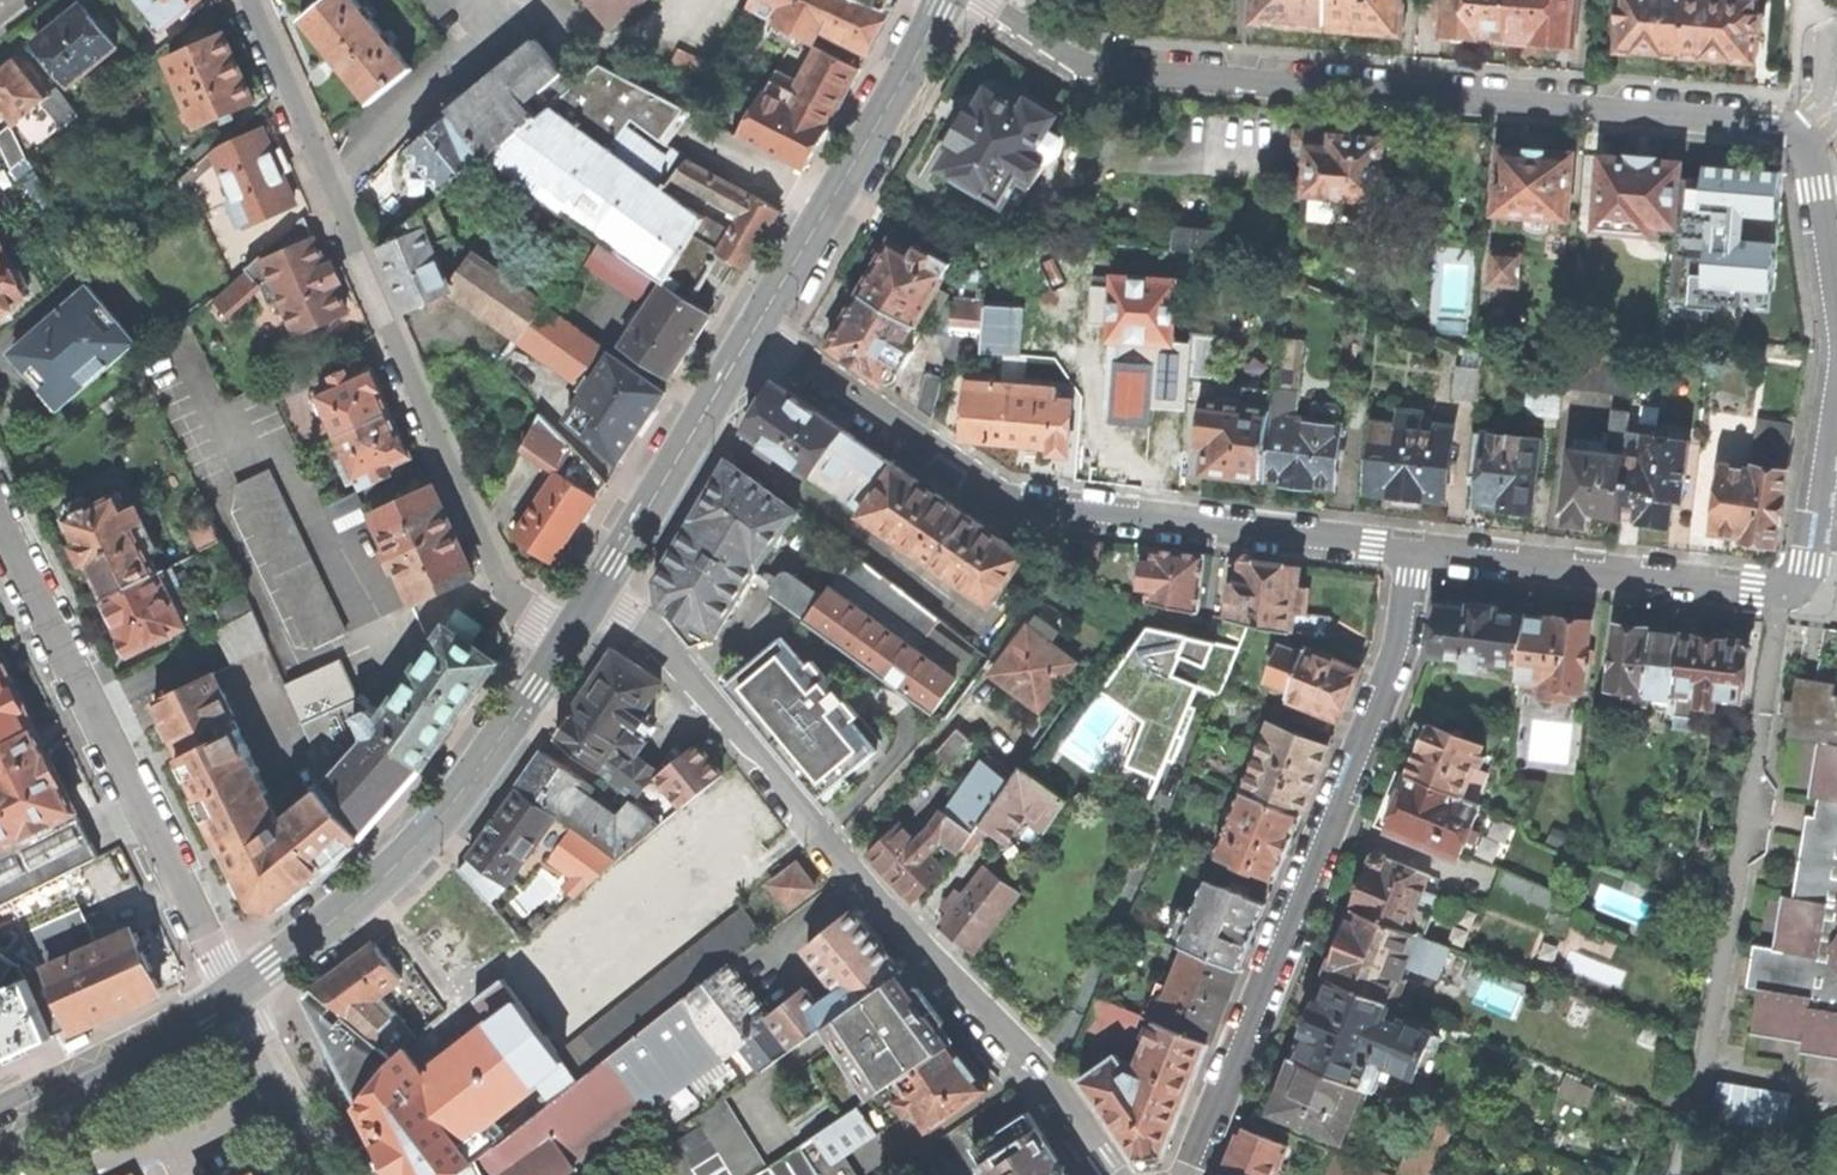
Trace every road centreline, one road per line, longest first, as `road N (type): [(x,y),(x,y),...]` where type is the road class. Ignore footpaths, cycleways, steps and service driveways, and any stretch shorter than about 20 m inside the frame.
road 1 (residential): [(1836,321),(1813,151),(1792,121),(1074,61),(972,0)]
road 2 (residential): [(1122,1174),(1037,1062),(866,885),(655,625),(599,595)]
road 3 (residential): [(243,0),(518,599),(569,643)]
road 4 (residential): [(757,332),(1001,502),(1420,549)]
road 5 (residential): [(1420,549),(1386,701),(1189,1174)]
road 6 (residential): [(1420,549),(1782,589),(1809,572),(1836,338)]
road 7 (residential): [(0,520),(232,997)]
road 8 (secondary): [(232,997),(424,847),(569,643)]
road 9 (secondary): [(757,332),(952,0)]
road 10 (secondary): [(599,595),(757,332)]
road 11 (secondary): [(0,1115),(232,997)]
road 12 (residential): [(324,1174),(232,997)]

